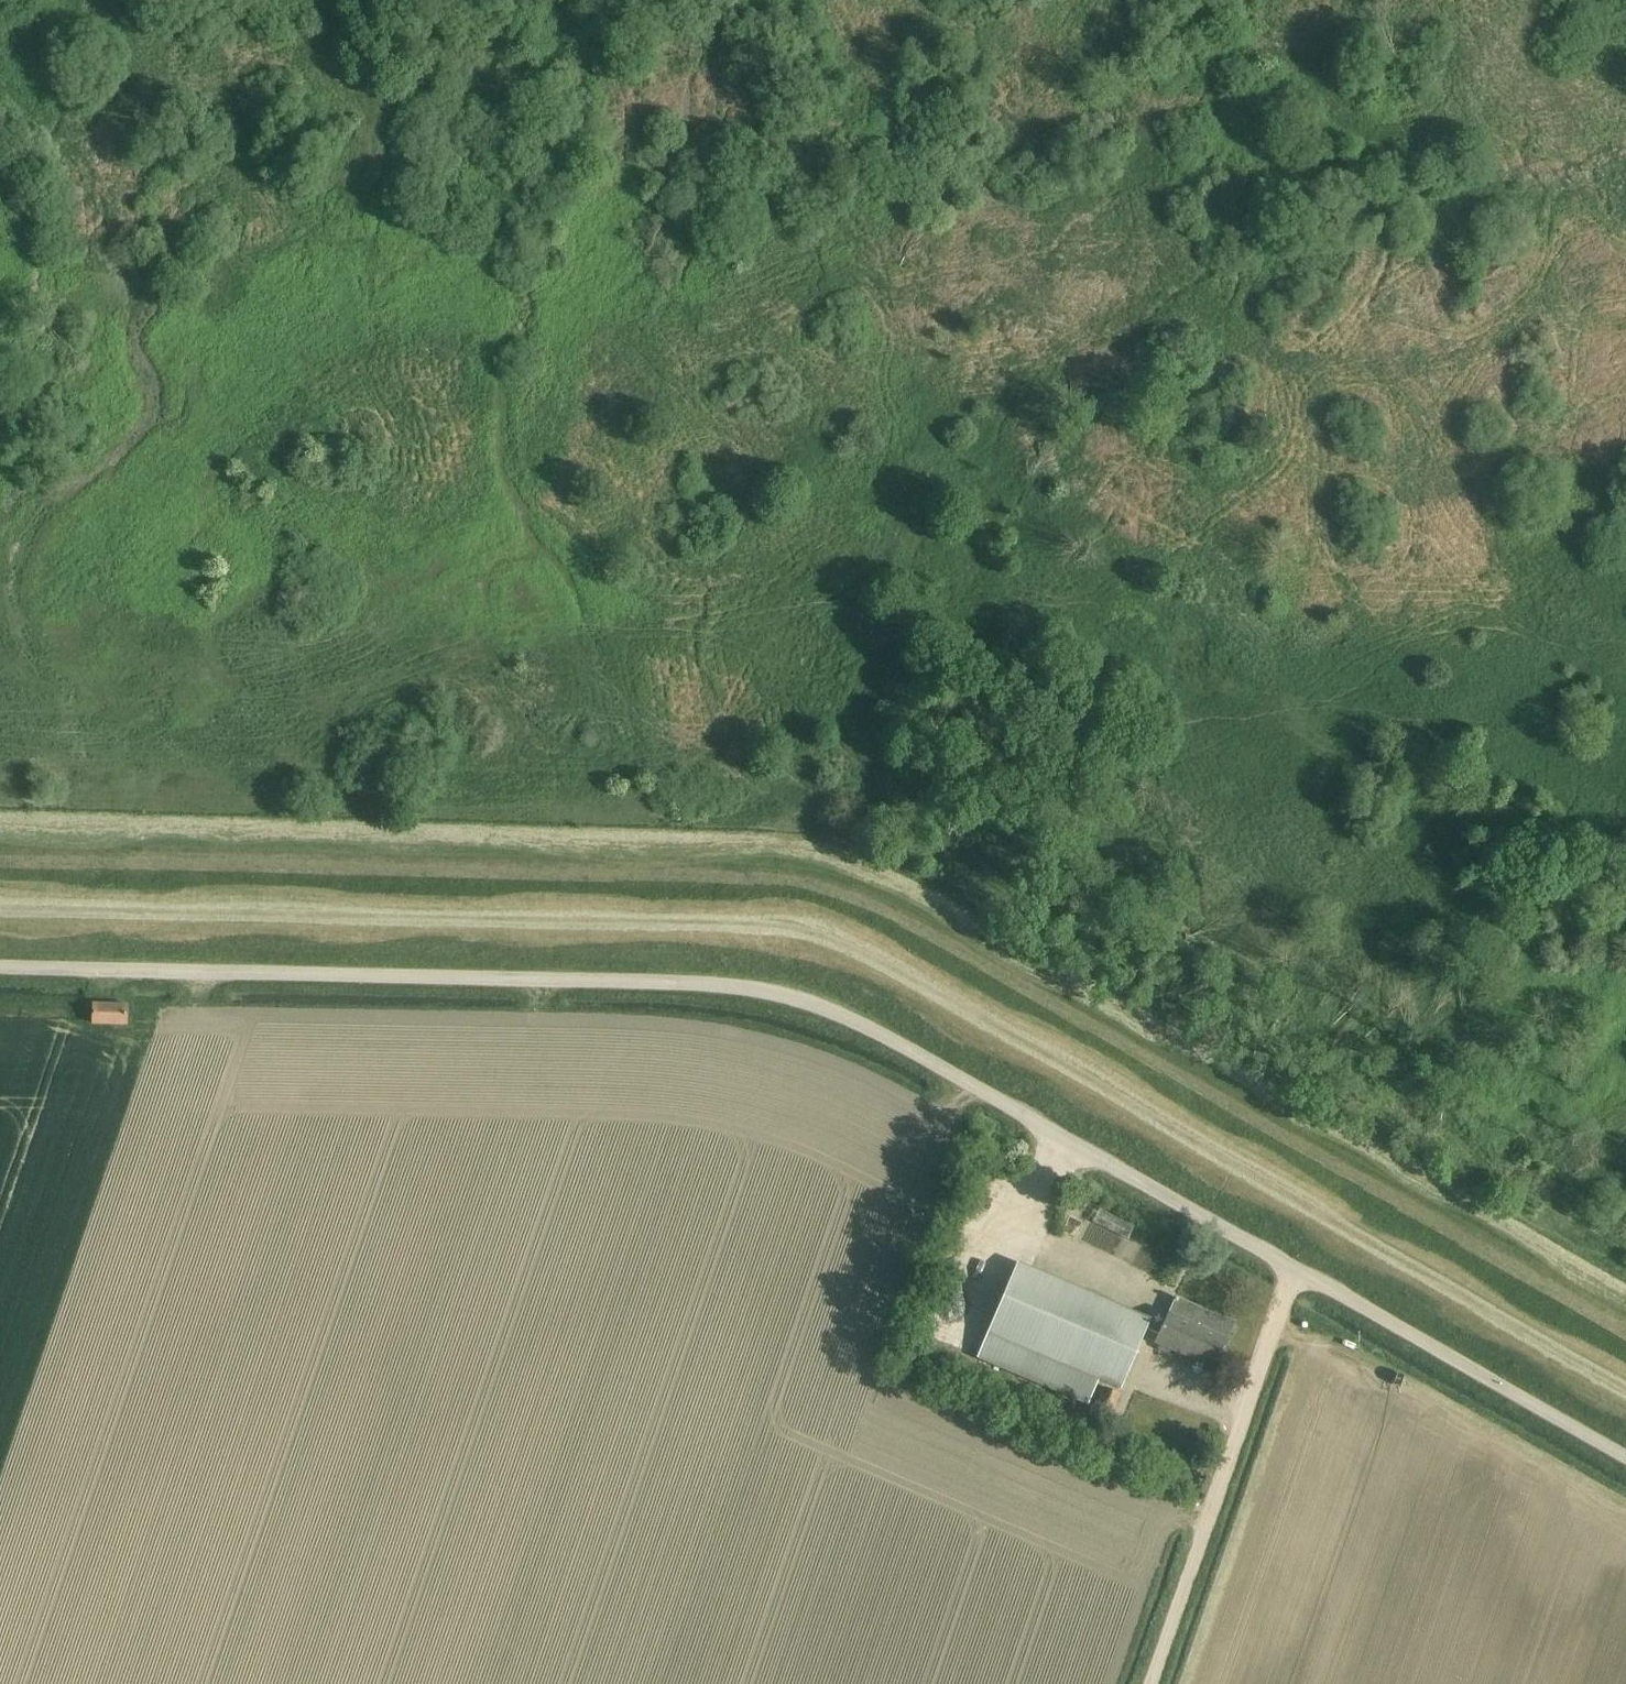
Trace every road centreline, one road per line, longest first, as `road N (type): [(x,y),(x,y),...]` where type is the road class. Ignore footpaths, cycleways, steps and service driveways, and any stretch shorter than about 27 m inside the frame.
road 1 (unclassified): [(0,967),(700,985),(794,999),(865,1027),(1625,1458)]

